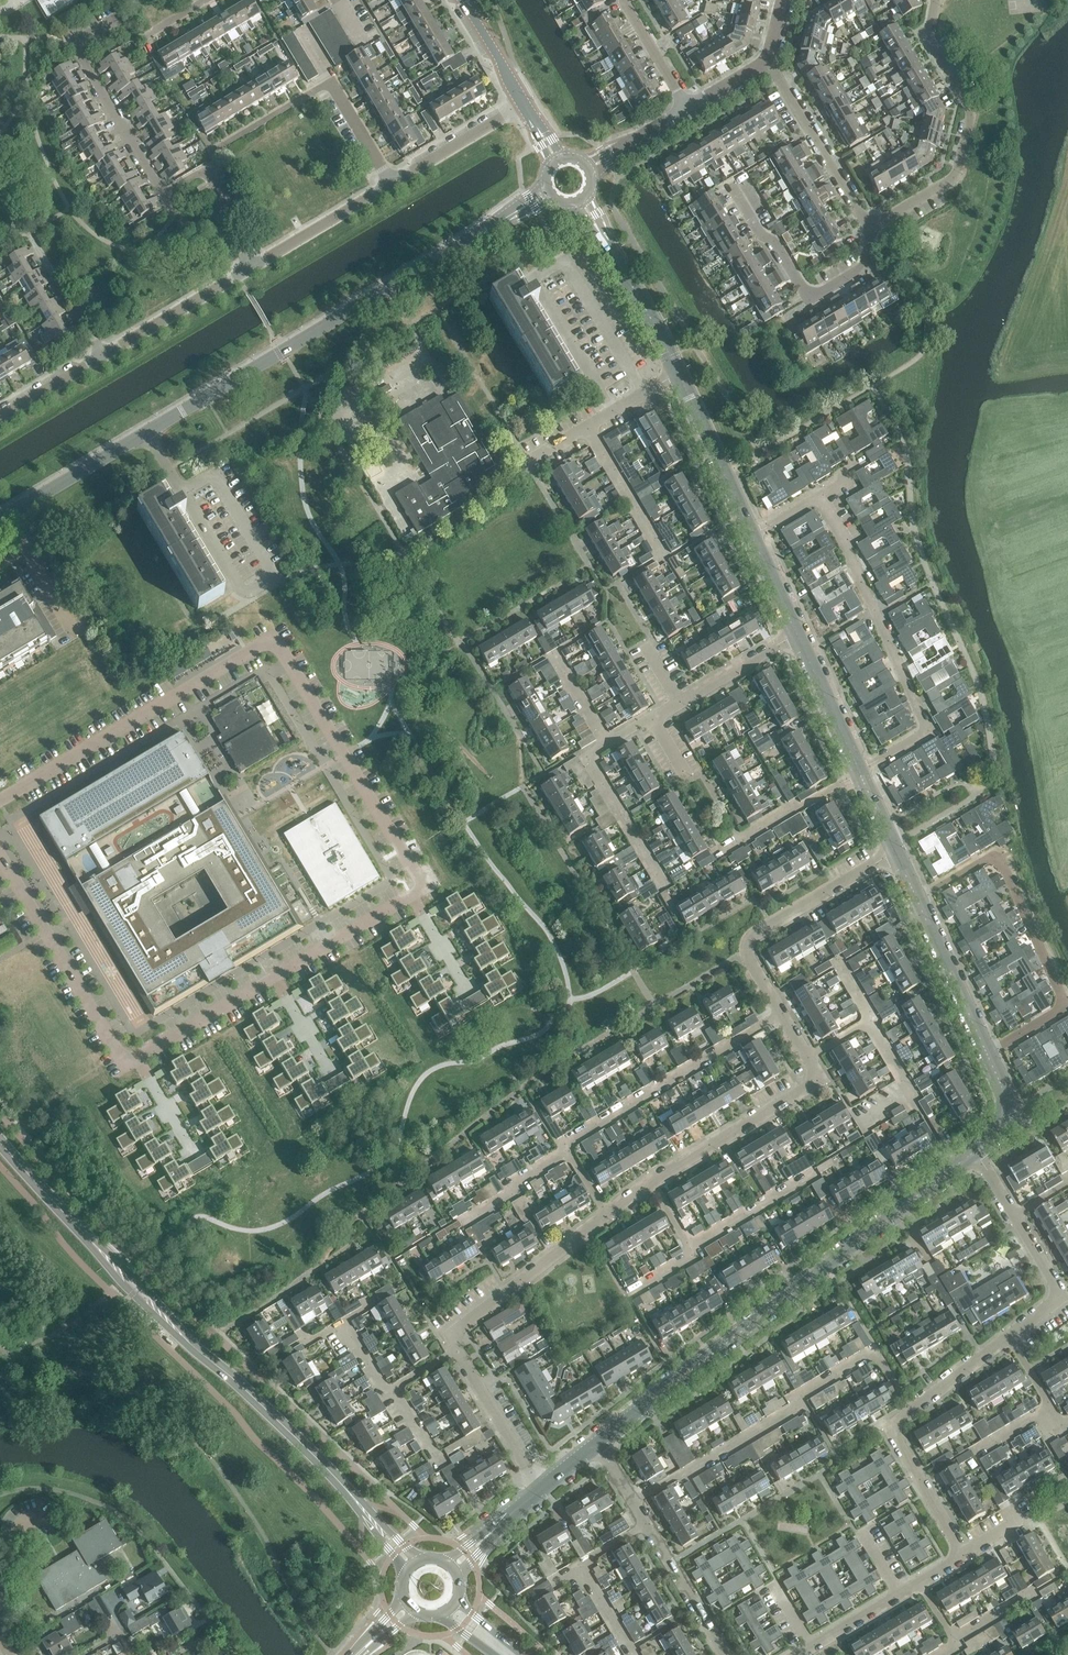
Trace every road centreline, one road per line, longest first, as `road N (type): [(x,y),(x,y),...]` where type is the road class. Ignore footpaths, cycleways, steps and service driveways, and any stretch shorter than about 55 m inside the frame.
road 1 (residential): [(410,895),(423,887),(272,639),(0,798)]
road 2 (secondary): [(412,1565),(311,1452),(140,1293),(0,1141)]
road 3 (tertiary): [(598,1441),(978,1149)]
road 4 (tertiary): [(148,434),(550,193)]
road 5 (residential): [(859,771),(929,729),(853,561),(822,494),(752,535)]
road 6 (residential): [(645,394),(567,256),(533,275),(614,411)]
road 7 (residential): [(634,1503),(801,1406),(804,1392),(866,1357),(882,1361),(913,1410)]
road 8 (residential): [(918,899),(990,856),(1001,860),(1062,994),(1060,1008),(988,1053)]
road 9 (residential): [(246,268),(234,246),(175,215),(76,46),(115,23)]
road 10 (residential): [(872,227),(959,170),(972,115),(931,46),(936,0)]
road 11 (residential): [(567,1150),(785,1011)]
road 12 (residential): [(785,1011),(750,950),(753,939),(894,848)]
road 13 (residential): [(872,227),(860,270),(812,297),(733,188)]
road 14 (residential): [(9,869),(123,1071)]
road 15 (residential): [(650,1184),(824,1077),(812,1055)]
road 16 (residential): [(922,1581),(963,1554),(893,1435),(913,1410)]
road 17 (residential): [(457,1351),(456,1330),(608,1213)]
road 18 (tertiary): [(678,372),(580,201)]
road 19 (residential): [(872,227),(767,62)]
road 20 (residential): [(183,497),(215,476),(230,499),(274,575),(242,590)]
road 21 (tertiary): [(752,535),(678,372)]
road 22 (tertiary): [(988,1053),(918,899)]
road 23 (residential): [(246,268),(389,182)]
road 24 (residential): [(104,355),(246,268)]
road 25 (residential): [(663,880),(590,756),(606,744)]
road 26 (residential): [(139,1061),(277,977)]
road 27 (residential): [(859,771),(720,853)]
road 28 (residential): [(539,1487),(457,1351)]
road 29 (residential): [(277,977),(410,895)]
road 30 (residential): [(389,182),(522,102)]
road 31 (residential): [(1013,1337),(1053,1304),(1060,1287),(1016,1216)]
road 32 (residential): [(723,1654),(647,1525)]
road 33 (tertiary): [(859,771),(797,635)]
road 34 (tertiary): [(21,508),(148,434)]
road 35 (residential): [(587,428),(663,553)]
road 36 (residential): [(21,508),(25,545),(78,638)]
road 37 (residential): [(104,355),(34,234)]
road 38 (residential): [(123,1071),(0,1135)]
road 39 (residential): [(211,153),(330,83)]
road 40 (residential): [(894,848),(973,797),(993,758)]
road 41 (residential): [(695,1253),(807,1177)]
road 42 (residential): [(681,703),(797,635)]
road 43 (residential): [(870,1119),(911,1094),(875,1018)]
road 44 (residential): [(687,109),(624,0)]
road 45 (residential): [(913,1410),(1013,1337)]
road 46 (residential): [(467,1221),(567,1150)]
road 47 (tertiary): [(522,102),(459,0)]
road 48 (tertiary): [(450,1567),(539,1487)]

